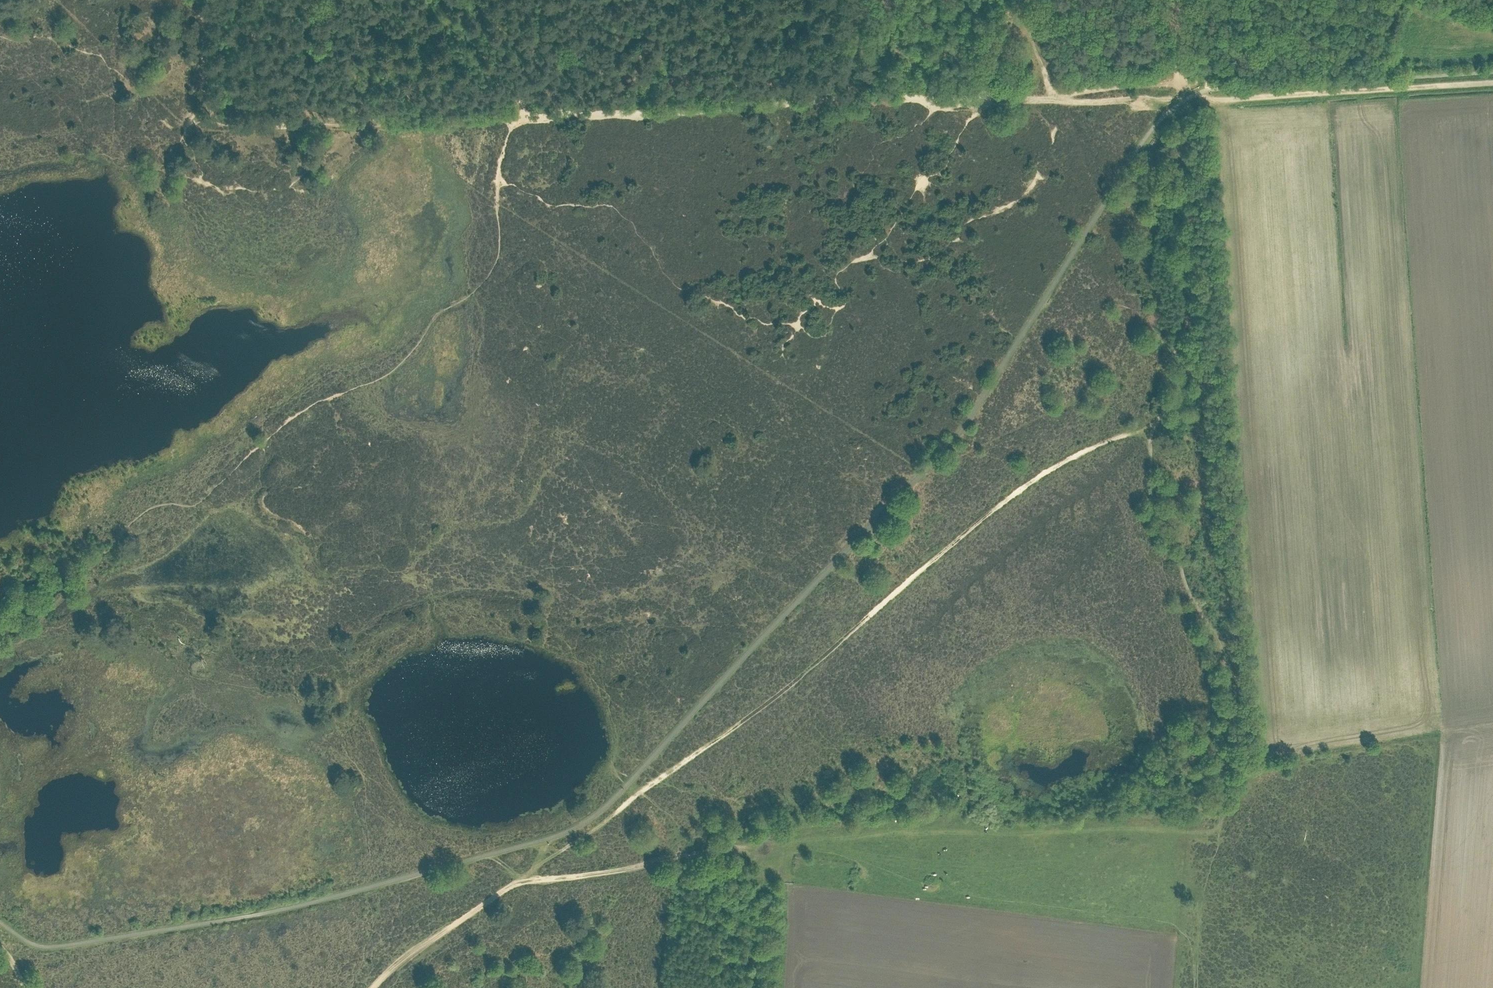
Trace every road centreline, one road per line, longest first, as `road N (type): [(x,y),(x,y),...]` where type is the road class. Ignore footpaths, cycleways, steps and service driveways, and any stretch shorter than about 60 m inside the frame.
road 1 (track): [(532,869),(794,681),(1022,486),(1084,449),(1150,426)]
road 2 (track): [(1492,81),(1226,99),(1196,93)]
road 3 (track): [(523,878),(737,849)]
road 4 (track): [(374,987),(523,878)]

